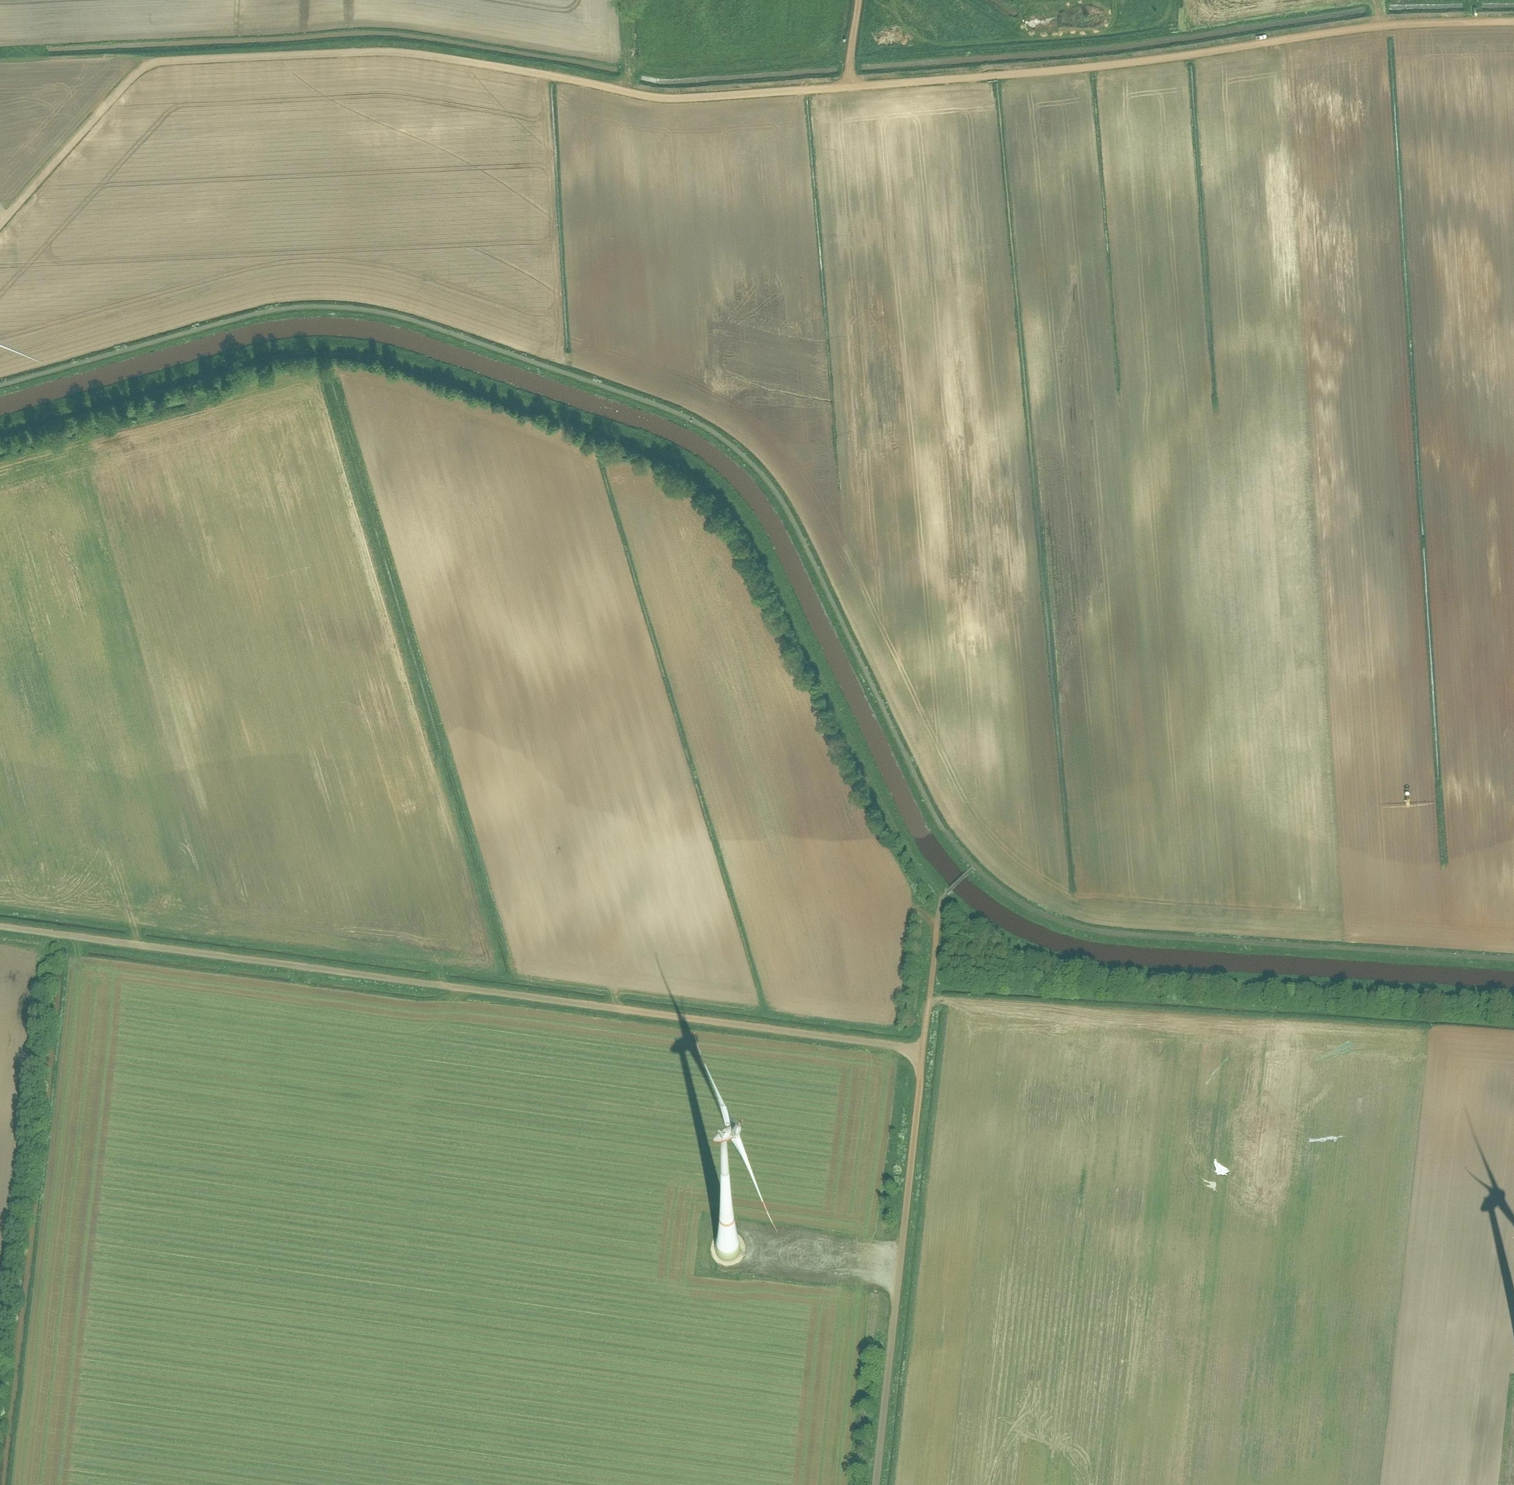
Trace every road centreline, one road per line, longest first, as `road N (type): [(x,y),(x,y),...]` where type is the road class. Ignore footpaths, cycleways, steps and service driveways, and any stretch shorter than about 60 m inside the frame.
road 1 (unclassified): [(0,929),(922,1052)]
road 2 (unclassified): [(922,1052),(875,1484)]
road 3 (unclassified): [(941,900),(922,1052)]

